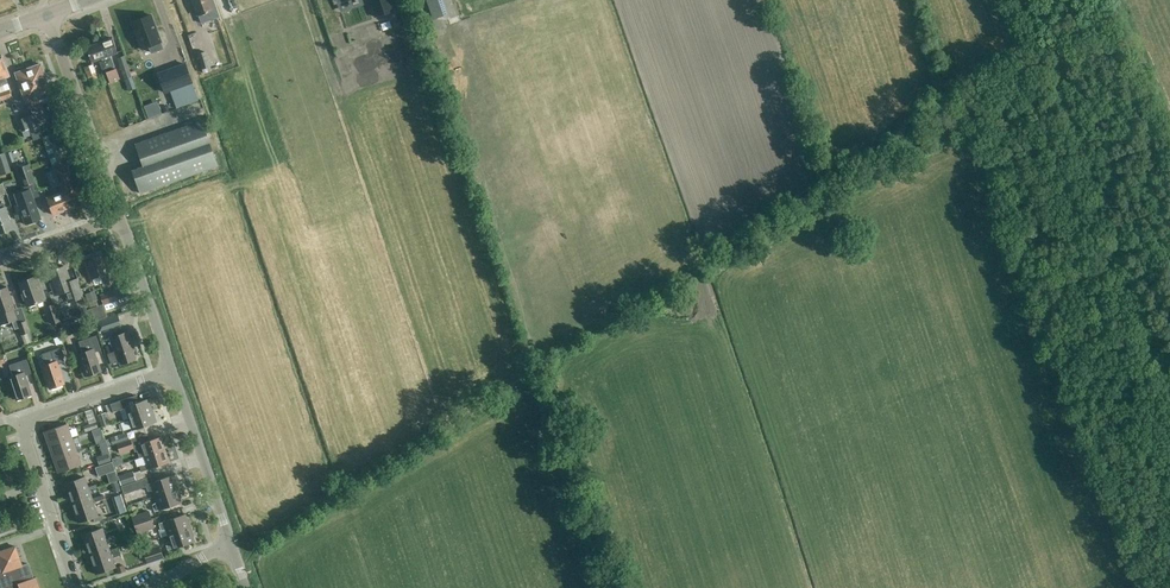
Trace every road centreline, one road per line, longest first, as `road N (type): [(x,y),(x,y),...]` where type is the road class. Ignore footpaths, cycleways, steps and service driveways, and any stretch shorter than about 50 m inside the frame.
road 1 (residential): [(77,587),(20,422),(171,372)]
road 2 (unclassified): [(120,218),(47,14)]
road 3 (unclassified): [(231,546),(171,372)]
road 4 (unclassified): [(171,372),(120,218)]
road 5 (residential): [(0,260),(120,218)]
road 6 (track): [(1123,8),(1169,125)]

